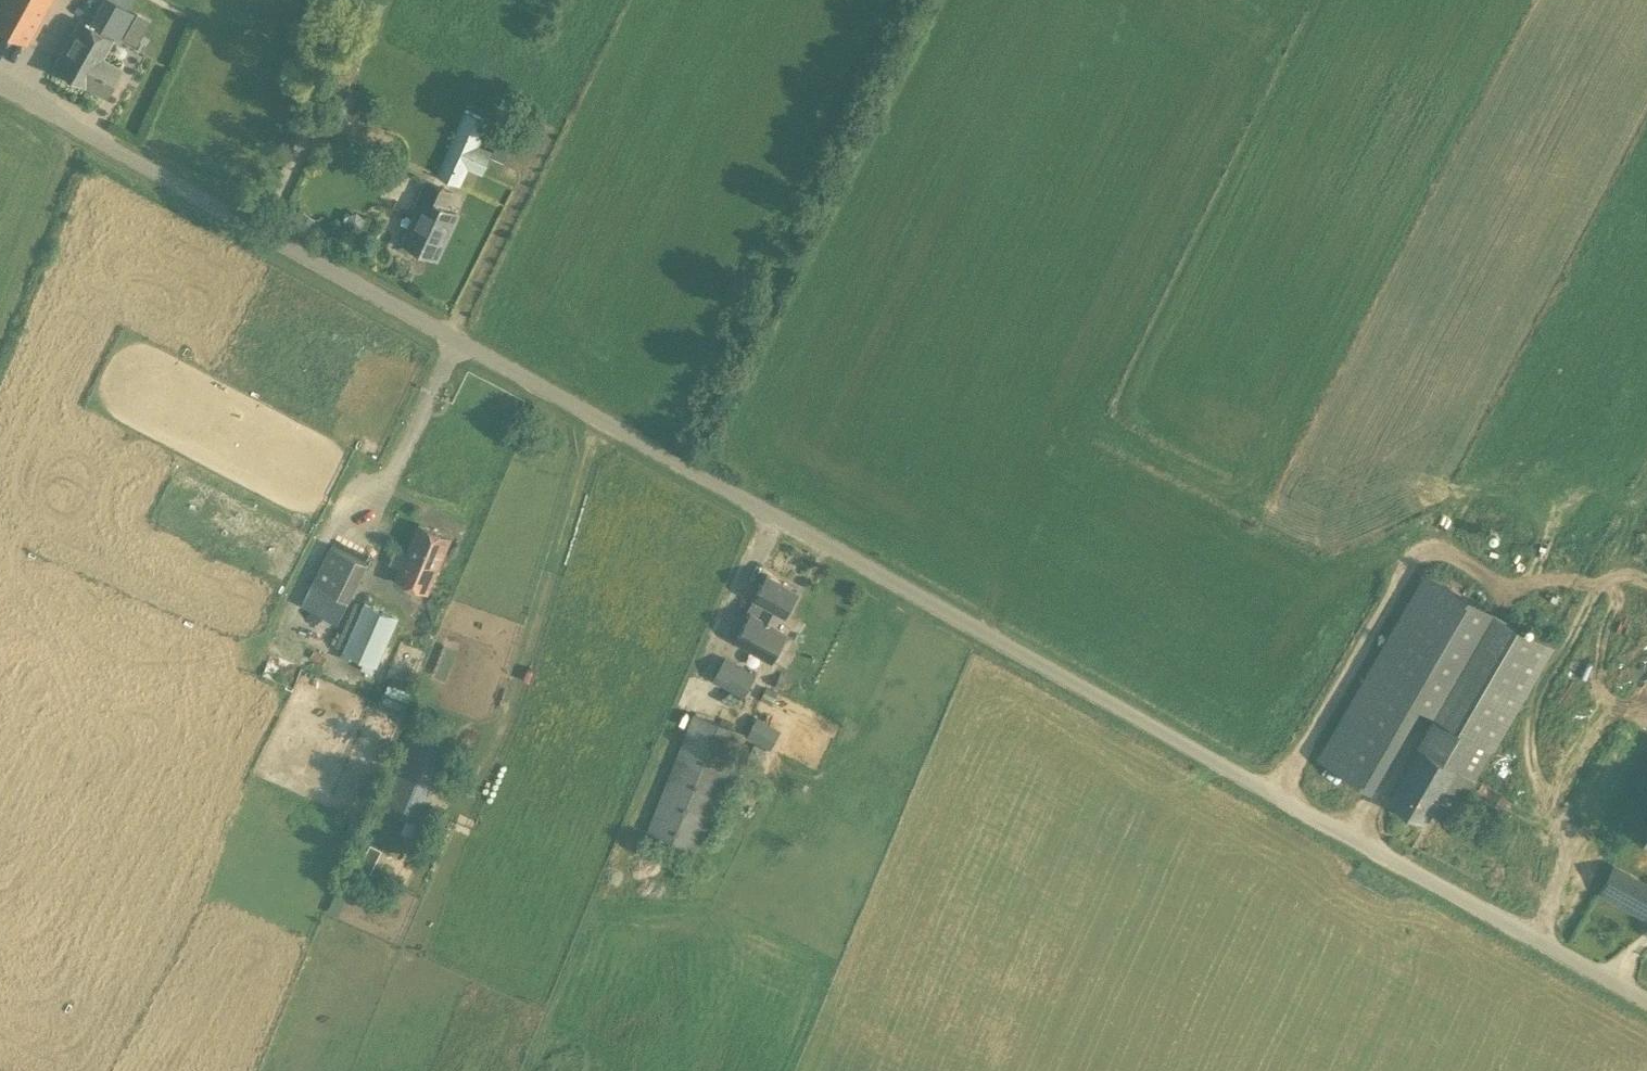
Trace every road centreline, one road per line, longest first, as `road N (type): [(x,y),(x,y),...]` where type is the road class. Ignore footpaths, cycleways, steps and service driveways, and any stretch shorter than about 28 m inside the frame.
road 1 (unclassified): [(1646,1002),(0,93)]

